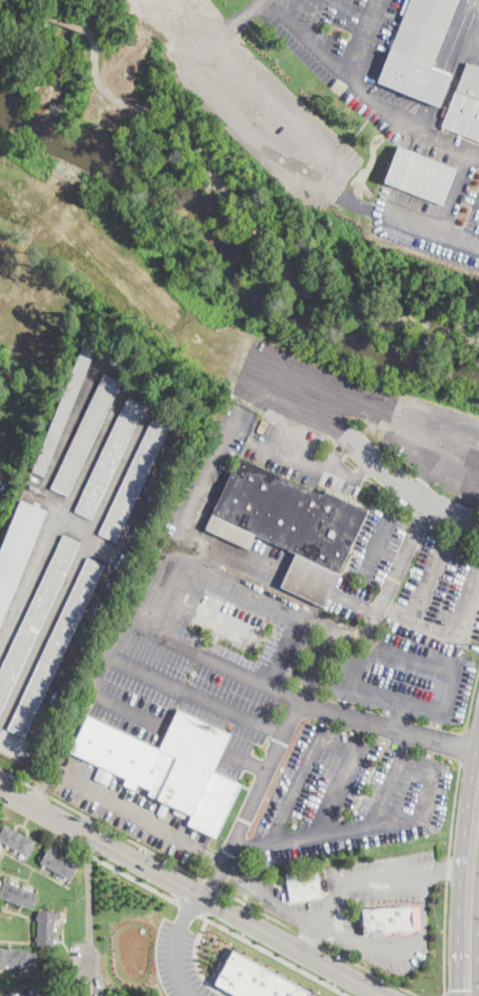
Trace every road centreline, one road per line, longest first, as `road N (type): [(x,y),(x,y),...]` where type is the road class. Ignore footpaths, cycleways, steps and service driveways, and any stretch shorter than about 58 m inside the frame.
road 1 (tertiary): [(382,995),(0,786)]
road 2 (residential): [(253,380),(337,425),(416,494),(478,526)]
road 3 (primary): [(478,800),(469,995)]

